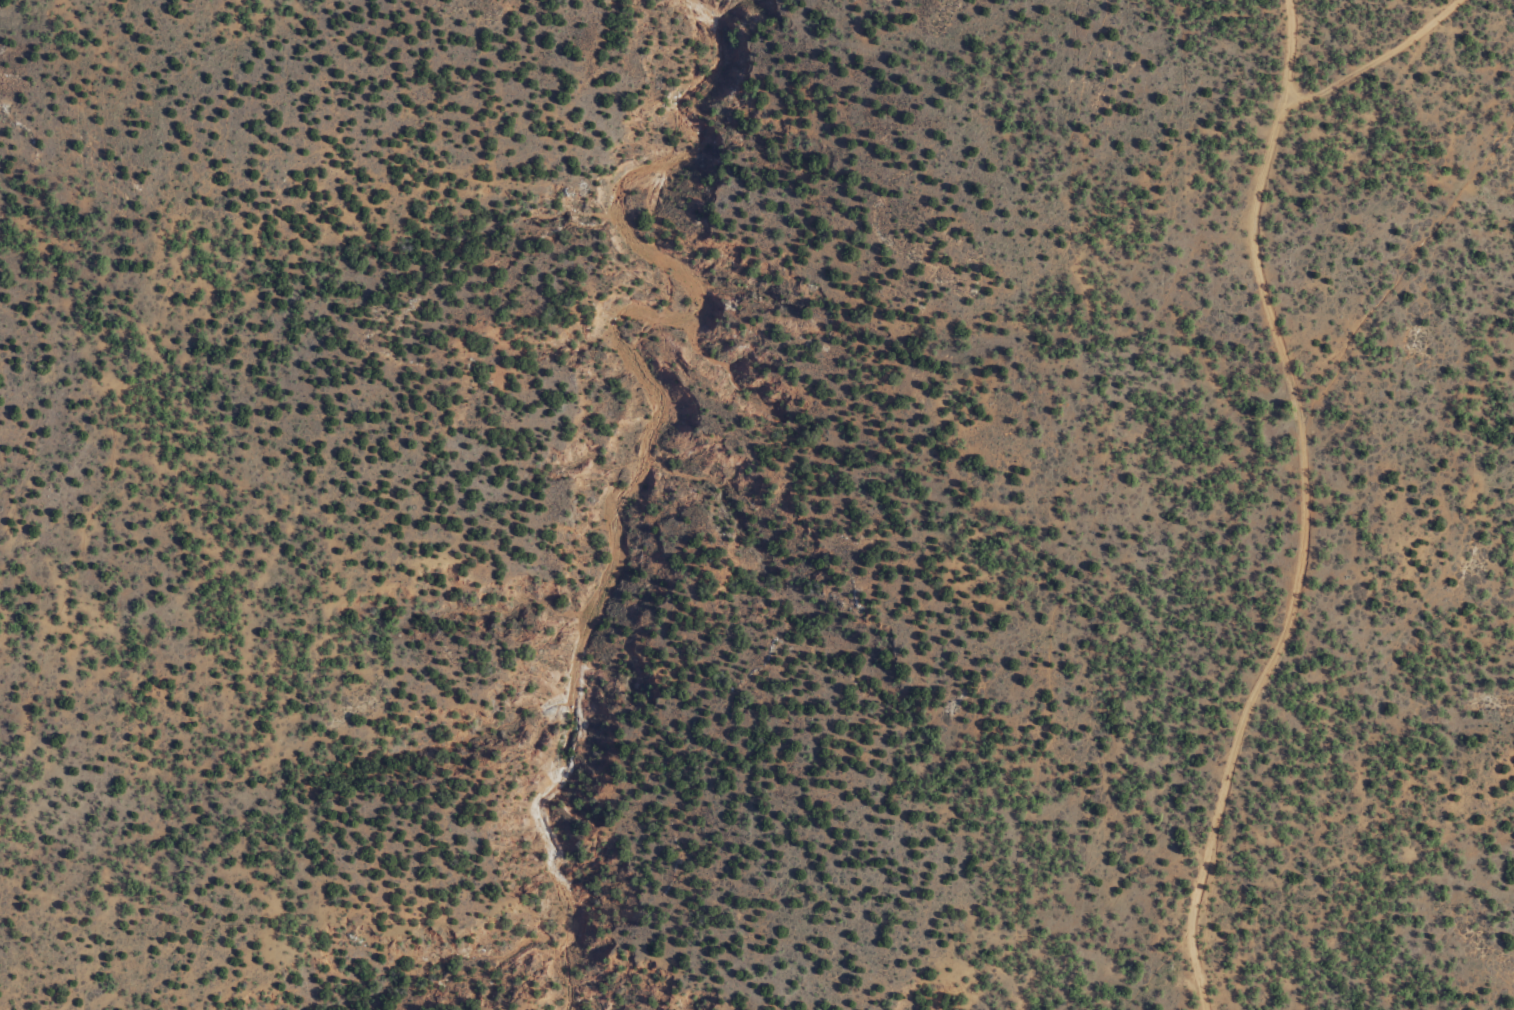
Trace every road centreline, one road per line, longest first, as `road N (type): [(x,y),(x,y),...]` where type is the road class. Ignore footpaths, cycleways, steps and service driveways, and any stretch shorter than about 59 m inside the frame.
road 1 (residential): [(1259,0),(1255,269),(1276,347),(1271,641),(1204,827),(1183,987),(1190,1009)]

